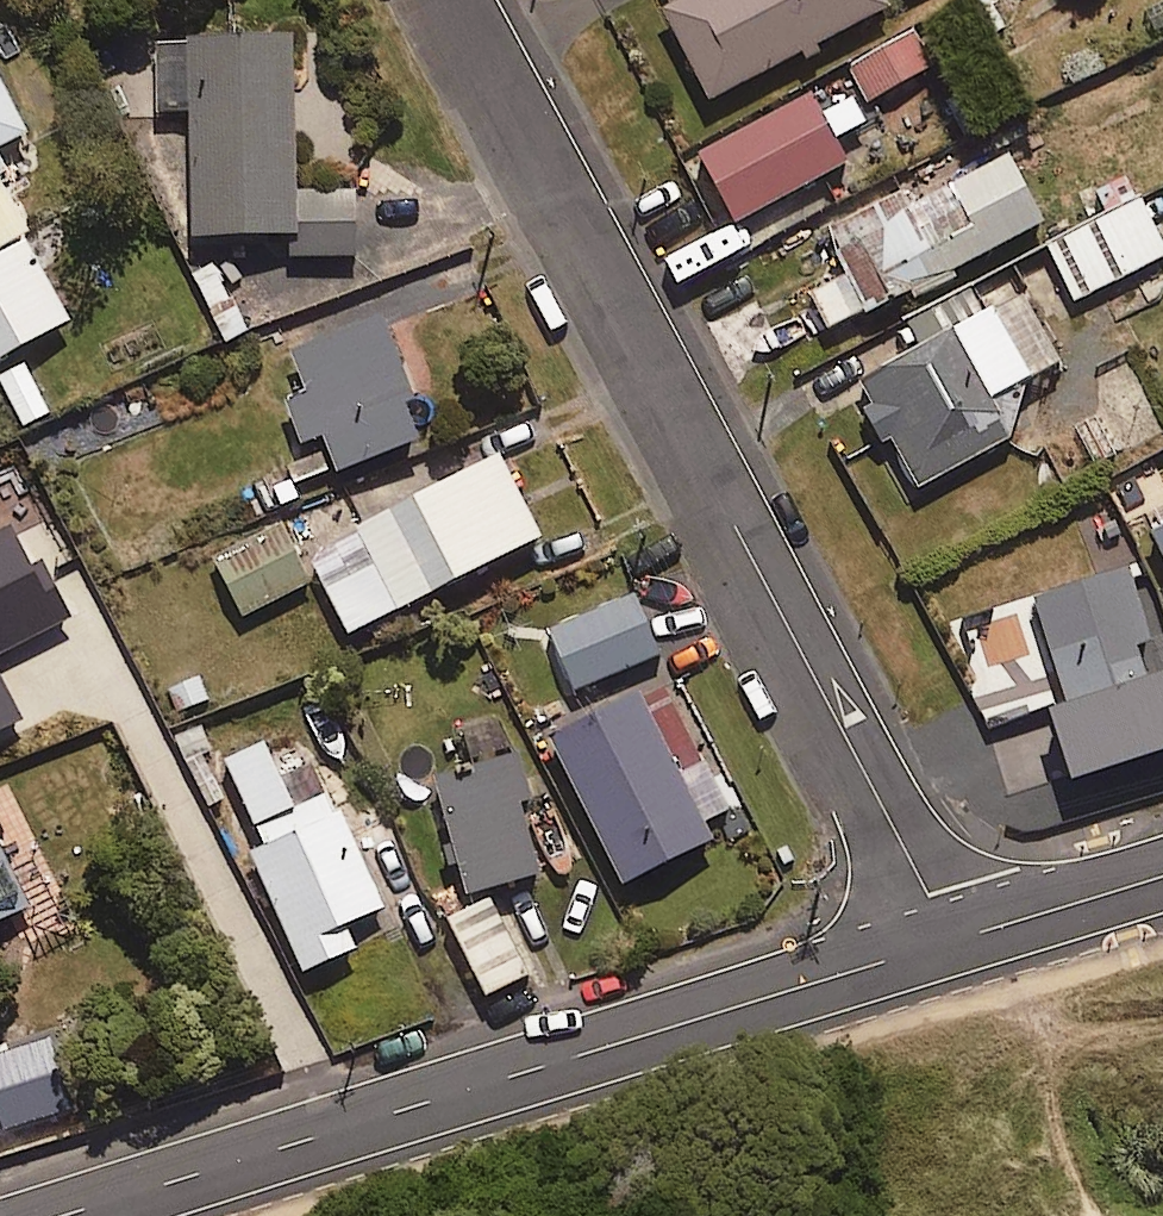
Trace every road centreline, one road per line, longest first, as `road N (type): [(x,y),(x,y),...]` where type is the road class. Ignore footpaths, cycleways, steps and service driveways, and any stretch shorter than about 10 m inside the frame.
road 1 (residential): [(946,942),(928,894),(456,0)]
road 2 (secondary): [(55,1215),(946,942)]
road 3 (secondary): [(946,942),(1162,875)]

